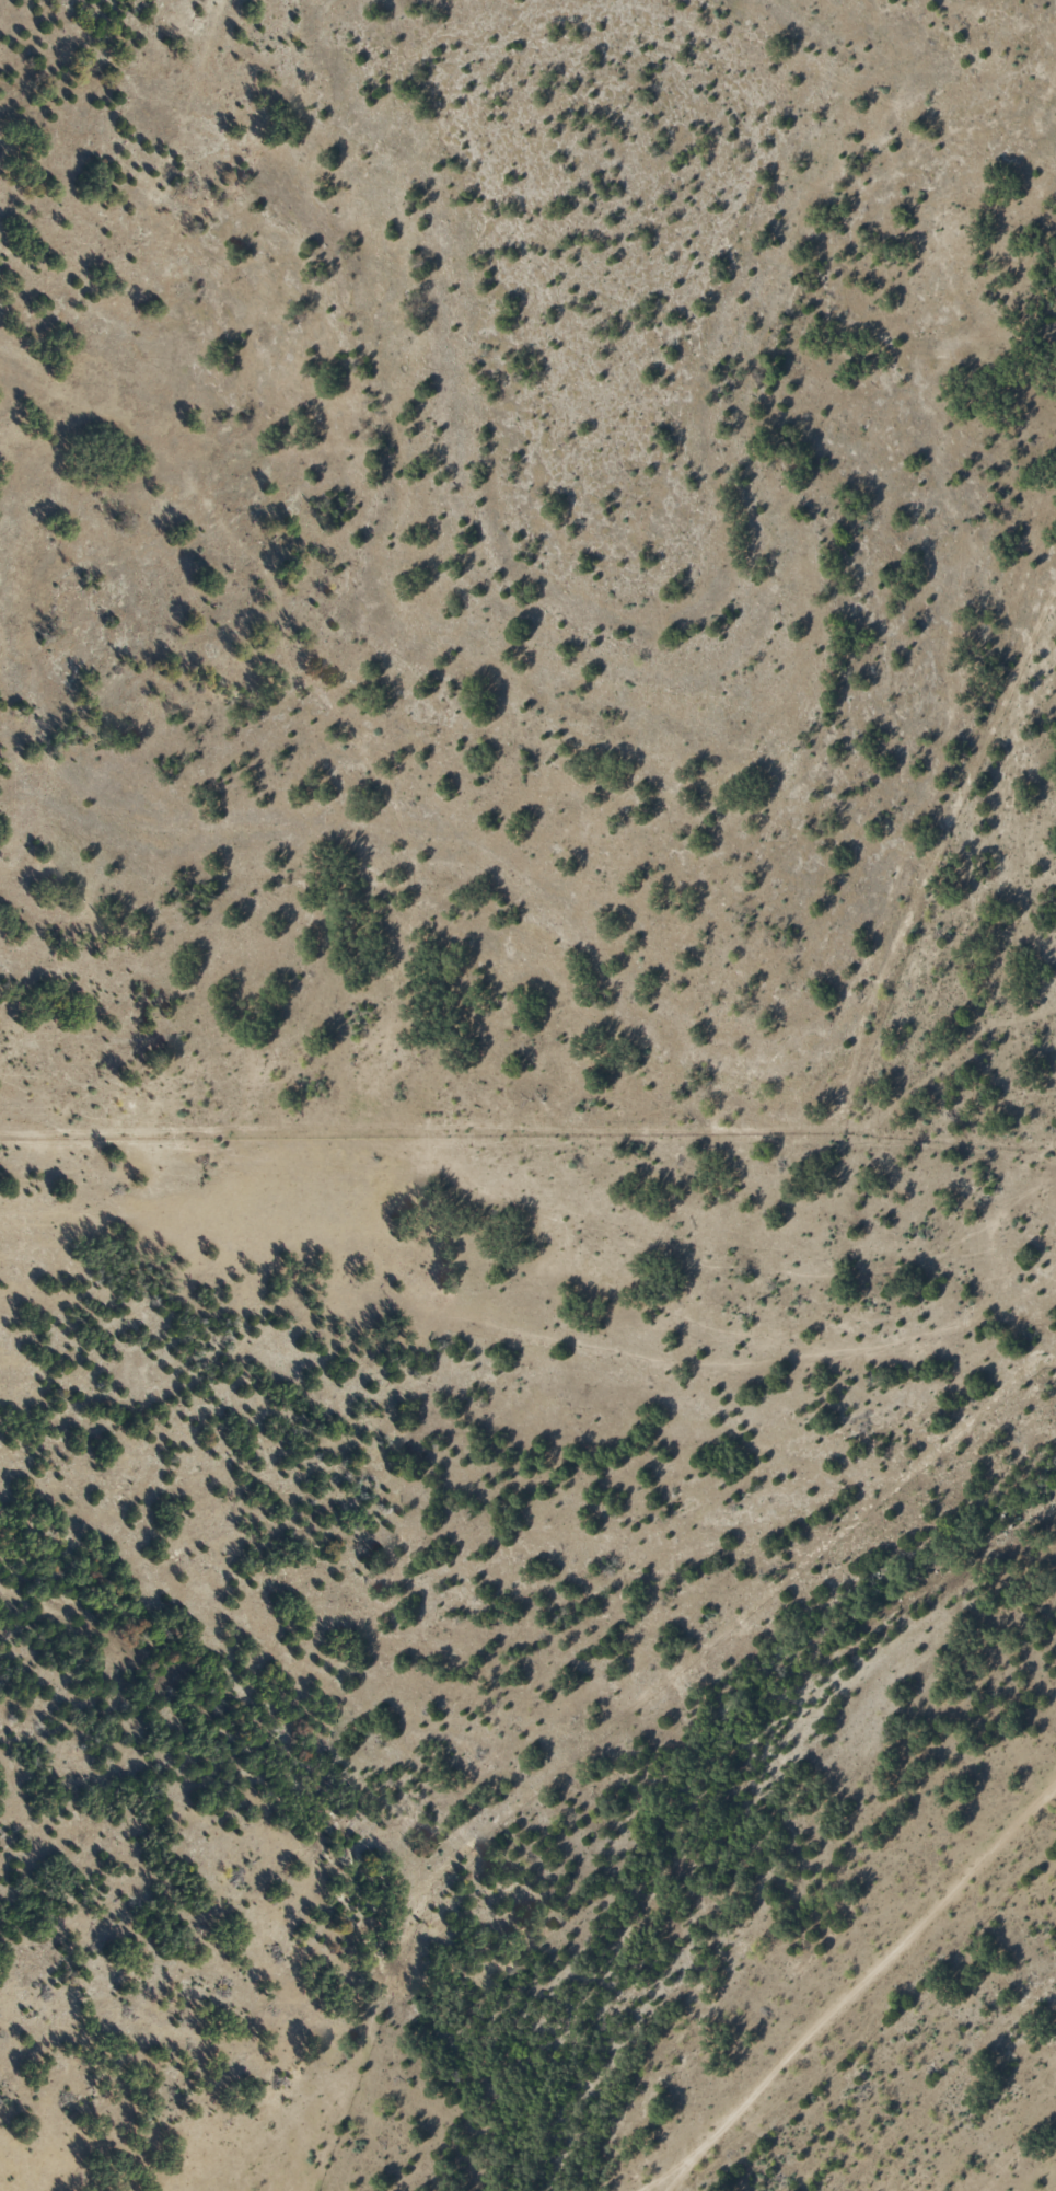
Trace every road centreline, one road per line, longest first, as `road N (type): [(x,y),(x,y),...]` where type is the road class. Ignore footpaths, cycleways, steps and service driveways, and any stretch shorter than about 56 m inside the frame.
road 1 (residential): [(670,2190),(1055,1766)]

